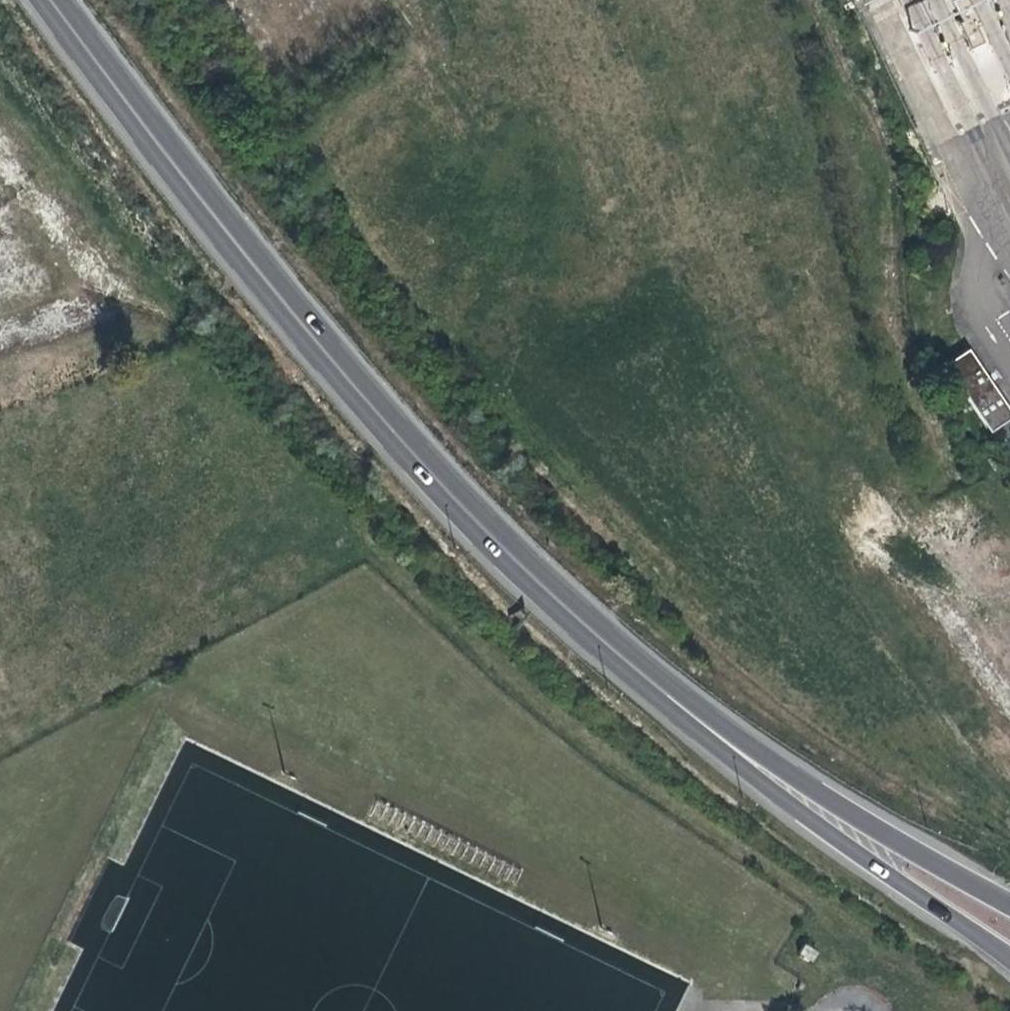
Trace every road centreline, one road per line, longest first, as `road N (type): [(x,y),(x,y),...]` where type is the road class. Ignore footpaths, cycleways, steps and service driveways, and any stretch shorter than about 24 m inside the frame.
road 1 (primary): [(709,721),(594,627),(409,443),(49,0)]
road 2 (primary): [(709,721),(797,801),(1009,950)]
road 3 (primary): [(1009,899),(709,721)]
road 4 (motorway): [(910,0),(1009,187)]

